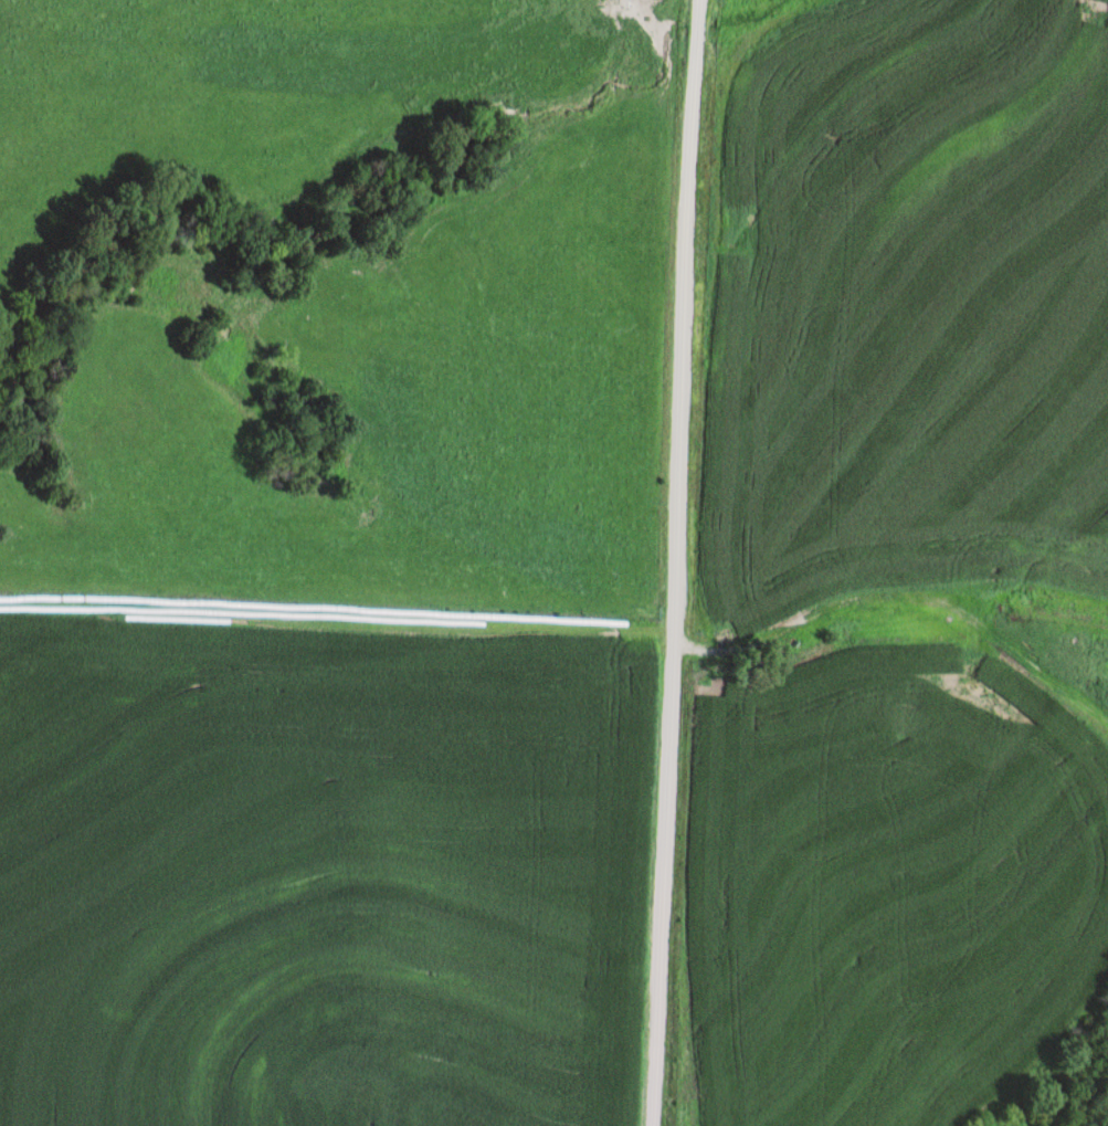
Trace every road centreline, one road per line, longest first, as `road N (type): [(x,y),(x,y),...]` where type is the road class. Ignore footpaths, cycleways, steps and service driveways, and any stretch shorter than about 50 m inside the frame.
road 1 (residential): [(699,0),(657,1125)]

